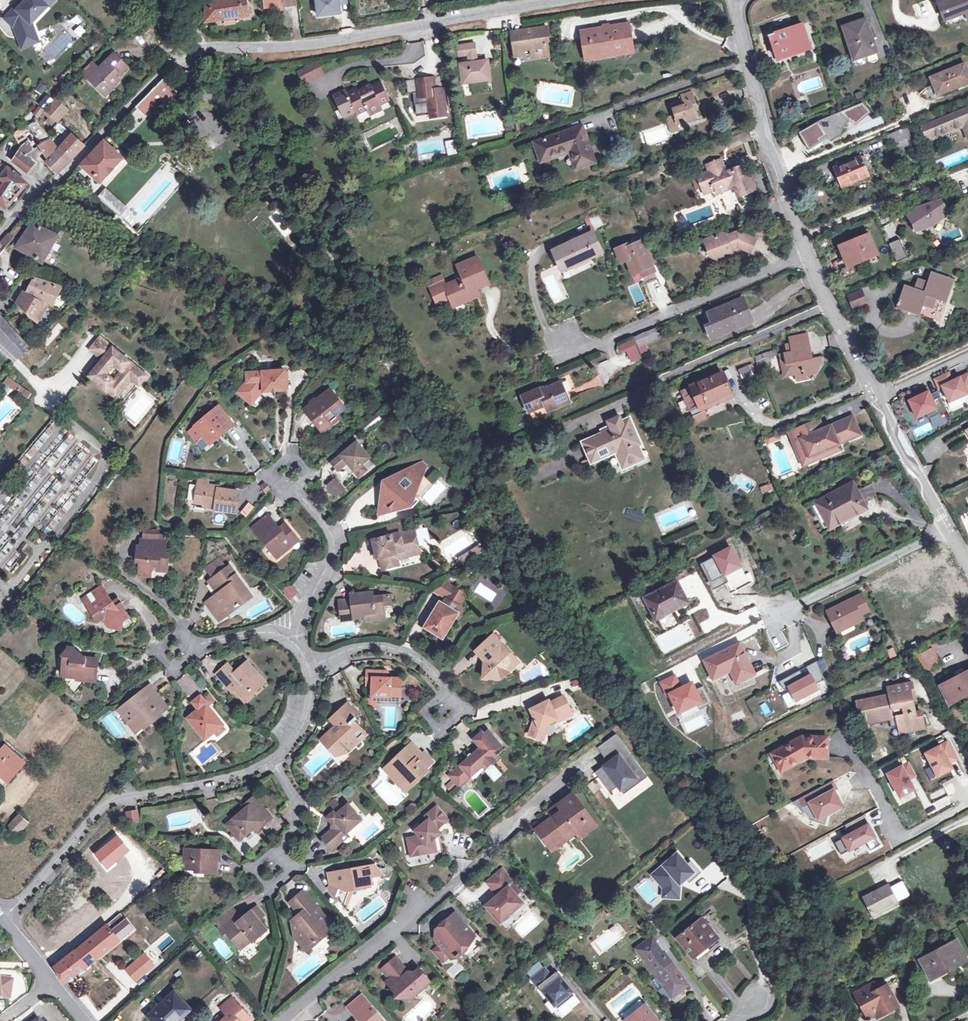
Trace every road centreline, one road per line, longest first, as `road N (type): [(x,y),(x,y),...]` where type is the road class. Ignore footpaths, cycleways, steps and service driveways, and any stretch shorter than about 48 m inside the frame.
road 1 (tertiary): [(594,0),(471,13),(324,42),(194,49),(0,234)]
road 2 (residential): [(949,528),(801,236),(734,0)]
road 3 (residential): [(7,916),(110,803),(230,782),(271,763)]
road 4 (residential): [(285,1020),(476,860)]
road 5 (residential): [(778,613),(949,528)]
road 6 (residential): [(285,628),(317,598),(334,557),(332,538),(289,483)]
road 7 (residential): [(309,666),(360,649),(390,650),(412,658),(454,698)]

